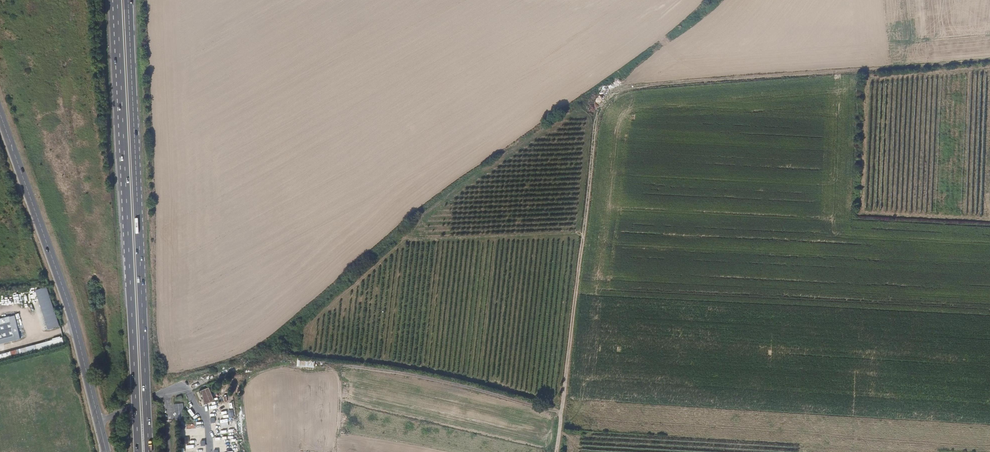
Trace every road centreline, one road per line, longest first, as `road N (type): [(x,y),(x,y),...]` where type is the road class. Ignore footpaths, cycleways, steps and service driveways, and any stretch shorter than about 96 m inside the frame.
road 1 (track): [(989,62),(607,93),(597,114),(561,411)]
road 2 (trunk): [(149,451),(128,0)]
road 3 (tertiary): [(0,109),(69,304),(108,451)]
road 4 (trunk): [(125,165),(138,451)]
road 5 (trunk): [(112,0),(125,165)]
road 6 (trunk): [(117,0),(125,165)]

